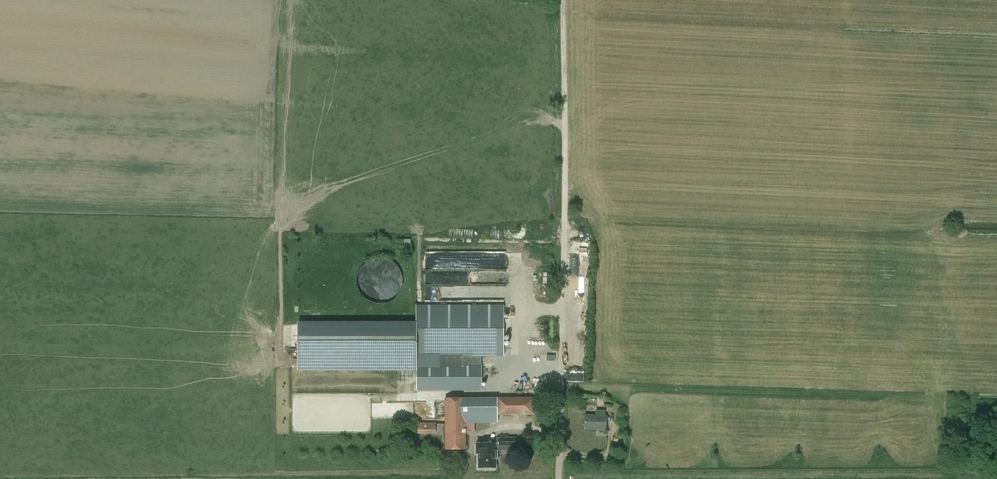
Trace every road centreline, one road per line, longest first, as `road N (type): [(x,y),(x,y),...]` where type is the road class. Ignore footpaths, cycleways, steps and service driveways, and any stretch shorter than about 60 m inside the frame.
road 1 (track): [(564,234),(562,3)]

